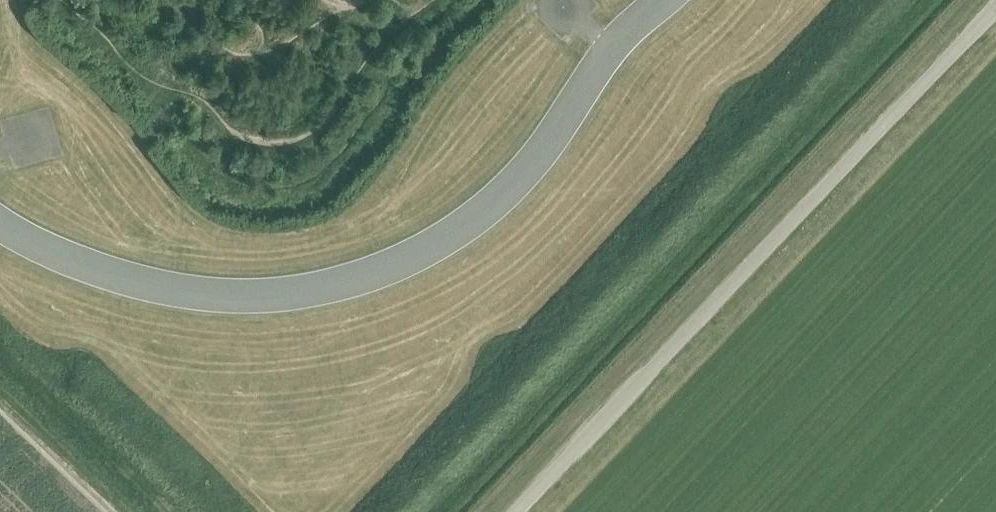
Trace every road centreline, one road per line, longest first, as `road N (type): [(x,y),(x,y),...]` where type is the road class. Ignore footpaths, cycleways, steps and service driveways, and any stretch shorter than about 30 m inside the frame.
road 1 (tertiary): [(507,511),(995,5)]

